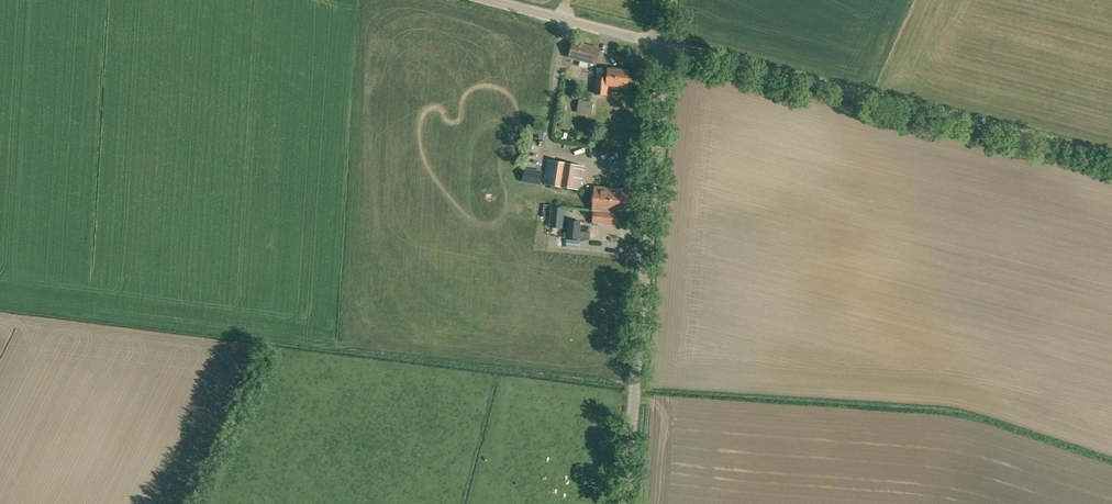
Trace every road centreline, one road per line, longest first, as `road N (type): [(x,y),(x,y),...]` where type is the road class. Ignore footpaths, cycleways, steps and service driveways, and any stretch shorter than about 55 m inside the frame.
road 1 (track): [(1111,158),(663,44)]
road 2 (tertiary): [(625,503),(663,44)]
road 3 (unclassified): [(663,44),(491,0)]

